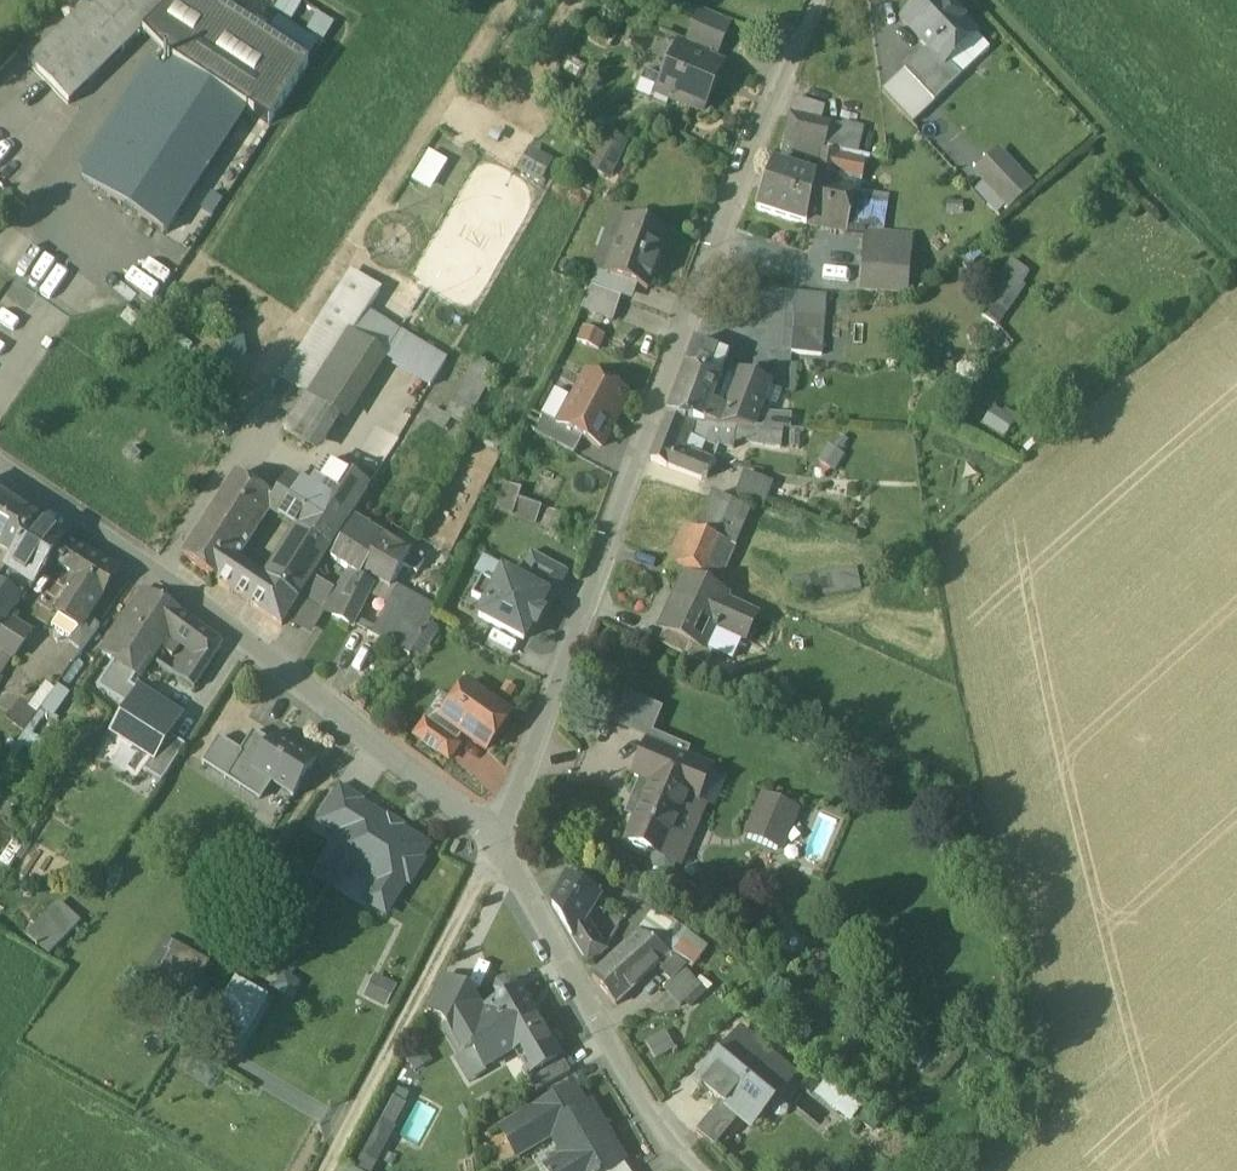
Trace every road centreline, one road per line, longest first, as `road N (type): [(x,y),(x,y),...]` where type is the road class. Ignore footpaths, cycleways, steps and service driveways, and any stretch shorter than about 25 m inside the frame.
road 1 (residential): [(819,0),(712,260),(497,845)]
road 2 (residential): [(497,845),(282,668),(0,474)]
road 3 (residential): [(706,1170),(667,1132),(497,845)]
road 4 (track): [(989,0),(1236,263)]
road 5 (track): [(322,1170),(458,919)]

